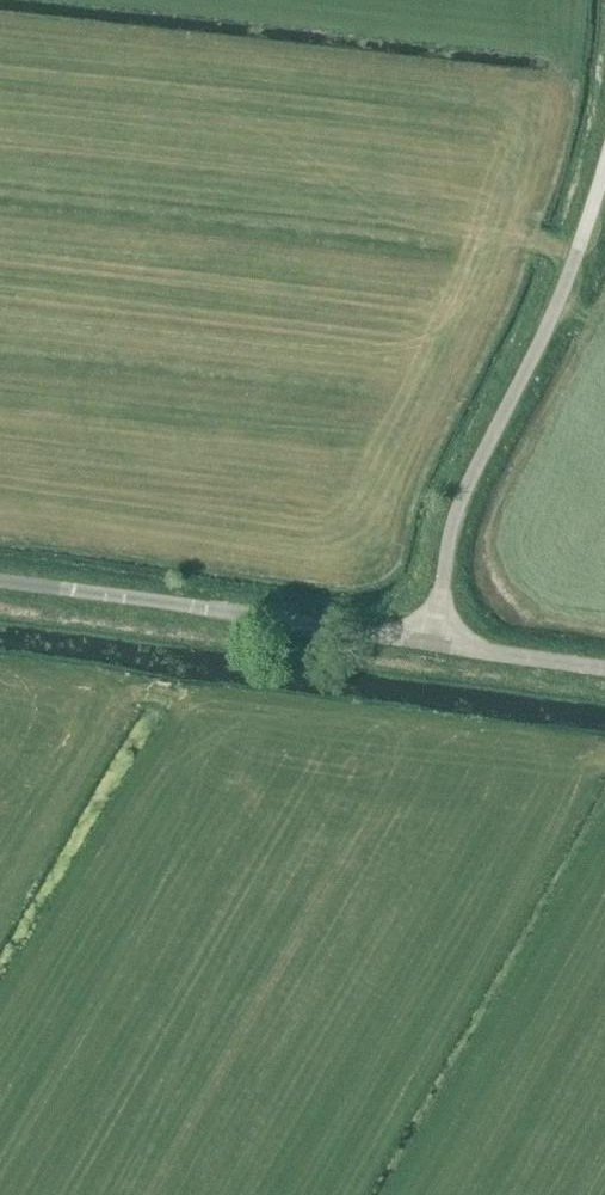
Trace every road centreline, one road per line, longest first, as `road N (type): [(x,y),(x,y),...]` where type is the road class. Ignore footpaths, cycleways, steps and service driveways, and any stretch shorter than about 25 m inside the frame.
road 1 (unclassified): [(434,641),(454,519),(554,312),(604,170)]
road 2 (unclassified): [(434,641),(0,585)]
road 3 (unclassified): [(604,666),(434,641)]

